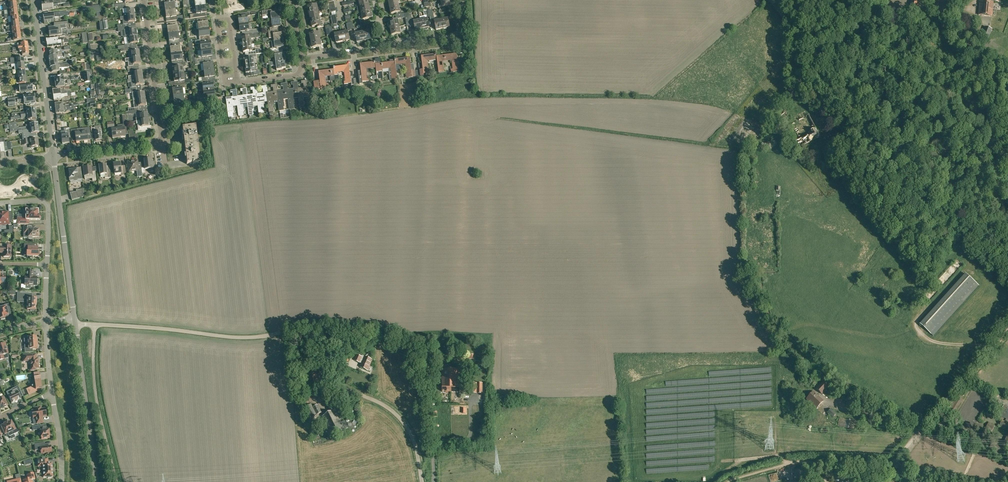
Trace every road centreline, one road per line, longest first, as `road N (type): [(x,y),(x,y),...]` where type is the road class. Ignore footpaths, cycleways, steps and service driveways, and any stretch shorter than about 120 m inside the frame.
road 1 (unclassified): [(425,481),(401,418),(332,383),(312,331),(254,338),(74,322)]
road 2 (unclassified): [(1007,274),(901,173),(759,0)]
road 3 (residential): [(300,59),(455,40),(463,30),(462,0)]
road 4 (unclassified): [(891,469),(1007,329)]
road 5 (unclassified): [(74,322),(53,157)]
road 6 (unclassified): [(96,481),(74,322)]
road 7 (unclassified): [(53,157),(34,0)]
road 8 (track): [(738,481),(802,463),(891,469)]
road 9 (unclassified): [(1007,72),(939,25),(871,0)]
road 10 (residential): [(162,143),(144,0)]
road 11 (residential): [(225,84),(217,21),(230,19),(239,82)]

